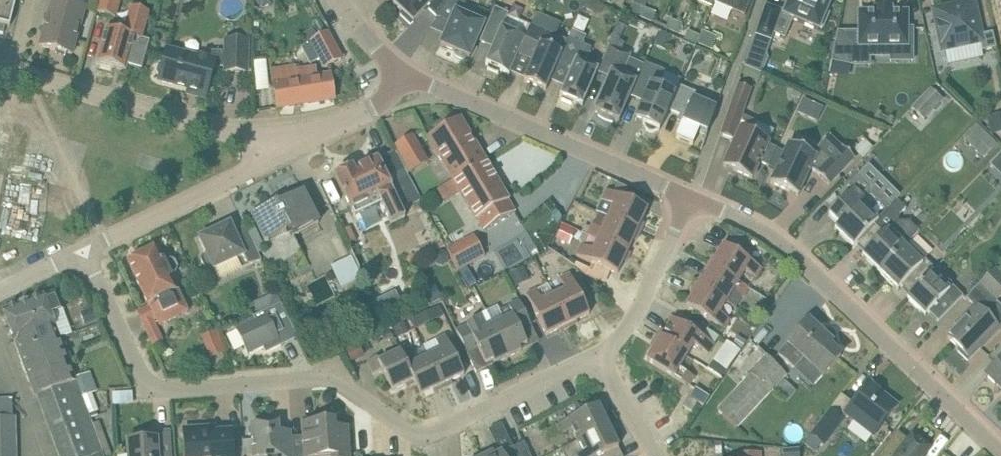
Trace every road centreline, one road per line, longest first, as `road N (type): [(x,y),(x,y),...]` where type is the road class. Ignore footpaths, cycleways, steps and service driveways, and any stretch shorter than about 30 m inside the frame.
road 1 (residential): [(82,252),(152,382),(288,368),(340,381),(425,433),(468,420),(597,351)]
road 2 (residential): [(1000,445),(815,269),(691,200)]
road 3 (residential): [(691,200),(409,76)]
road 4 (residential): [(266,158),(249,134),(0,68)]
road 5 (residential): [(82,252),(266,158)]
road 6 (residential): [(597,351),(639,311),(691,200)]
road 7 (residential): [(266,158),(409,76)]

